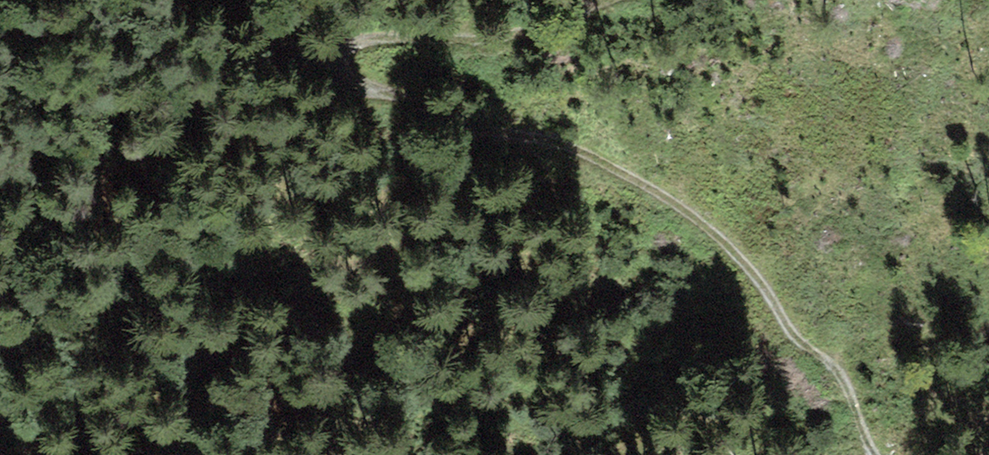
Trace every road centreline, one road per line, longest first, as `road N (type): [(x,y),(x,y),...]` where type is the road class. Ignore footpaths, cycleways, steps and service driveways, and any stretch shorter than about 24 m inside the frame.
road 1 (track): [(875,454),(841,377),(790,333),(753,272),(682,208),(562,143),(348,80),(338,60),(353,42),(502,38),(607,0)]
road 2 (track): [(338,60),(292,46),(209,0)]

